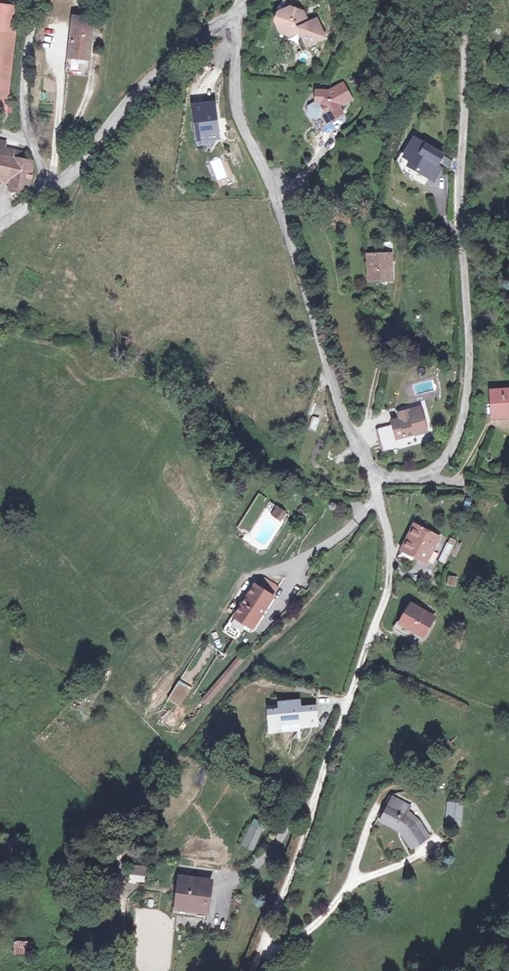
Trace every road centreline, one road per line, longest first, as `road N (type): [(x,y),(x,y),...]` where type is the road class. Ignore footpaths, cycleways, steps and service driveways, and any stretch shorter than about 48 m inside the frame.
road 1 (residential): [(239,12),(241,115),(274,190),(338,402),(374,476),(410,481),(431,473),(453,449),(469,408),(464,153),(472,0)]
road 2 (residential): [(53,193),(136,94),(239,12)]
road 3 (unclassified): [(53,193),(27,131),(24,69),(34,0)]

